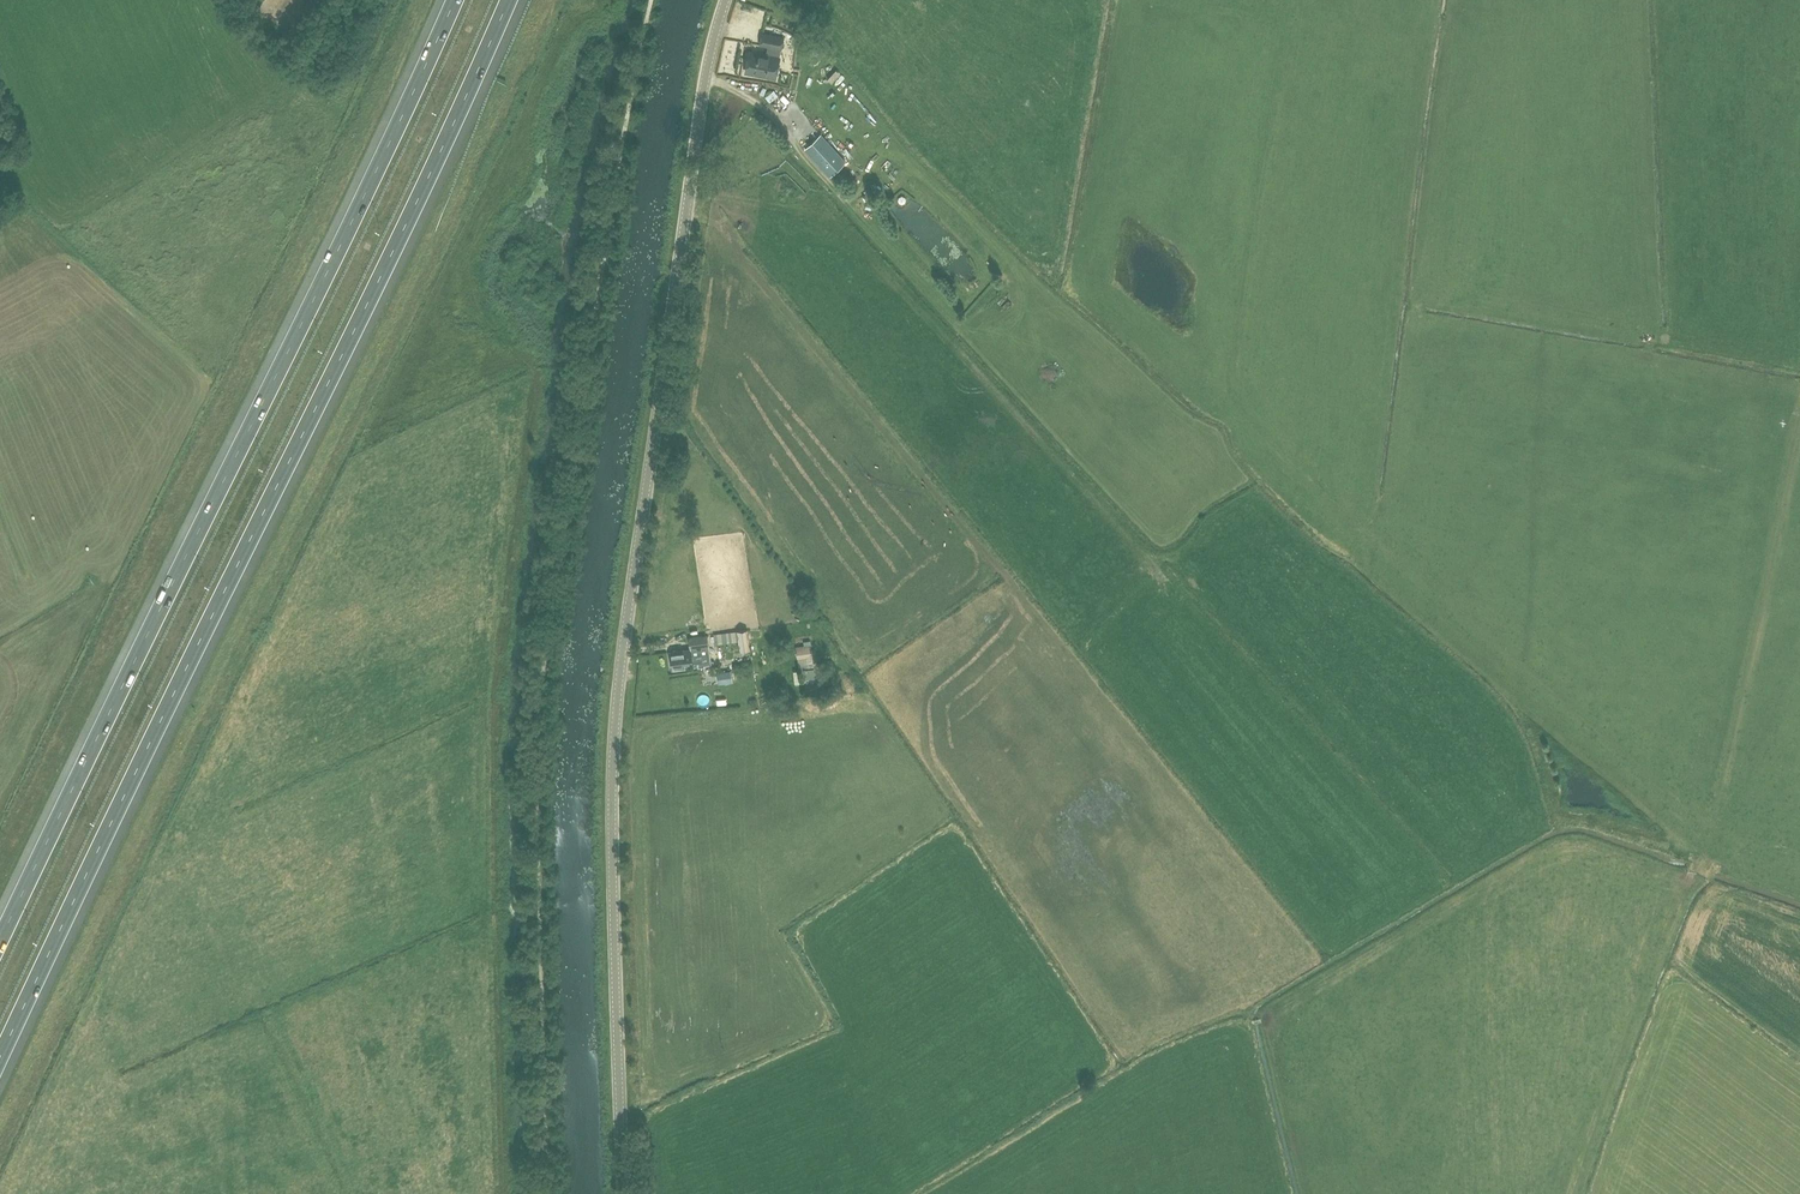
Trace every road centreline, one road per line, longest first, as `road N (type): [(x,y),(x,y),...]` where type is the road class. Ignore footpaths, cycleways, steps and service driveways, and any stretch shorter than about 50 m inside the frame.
road 1 (tertiary): [(623,1193),(615,728),(696,138),(725,0)]
road 2 (motorway): [(0,1063),(510,0)]
road 3 (motorway): [(454,0),(0,941)]

